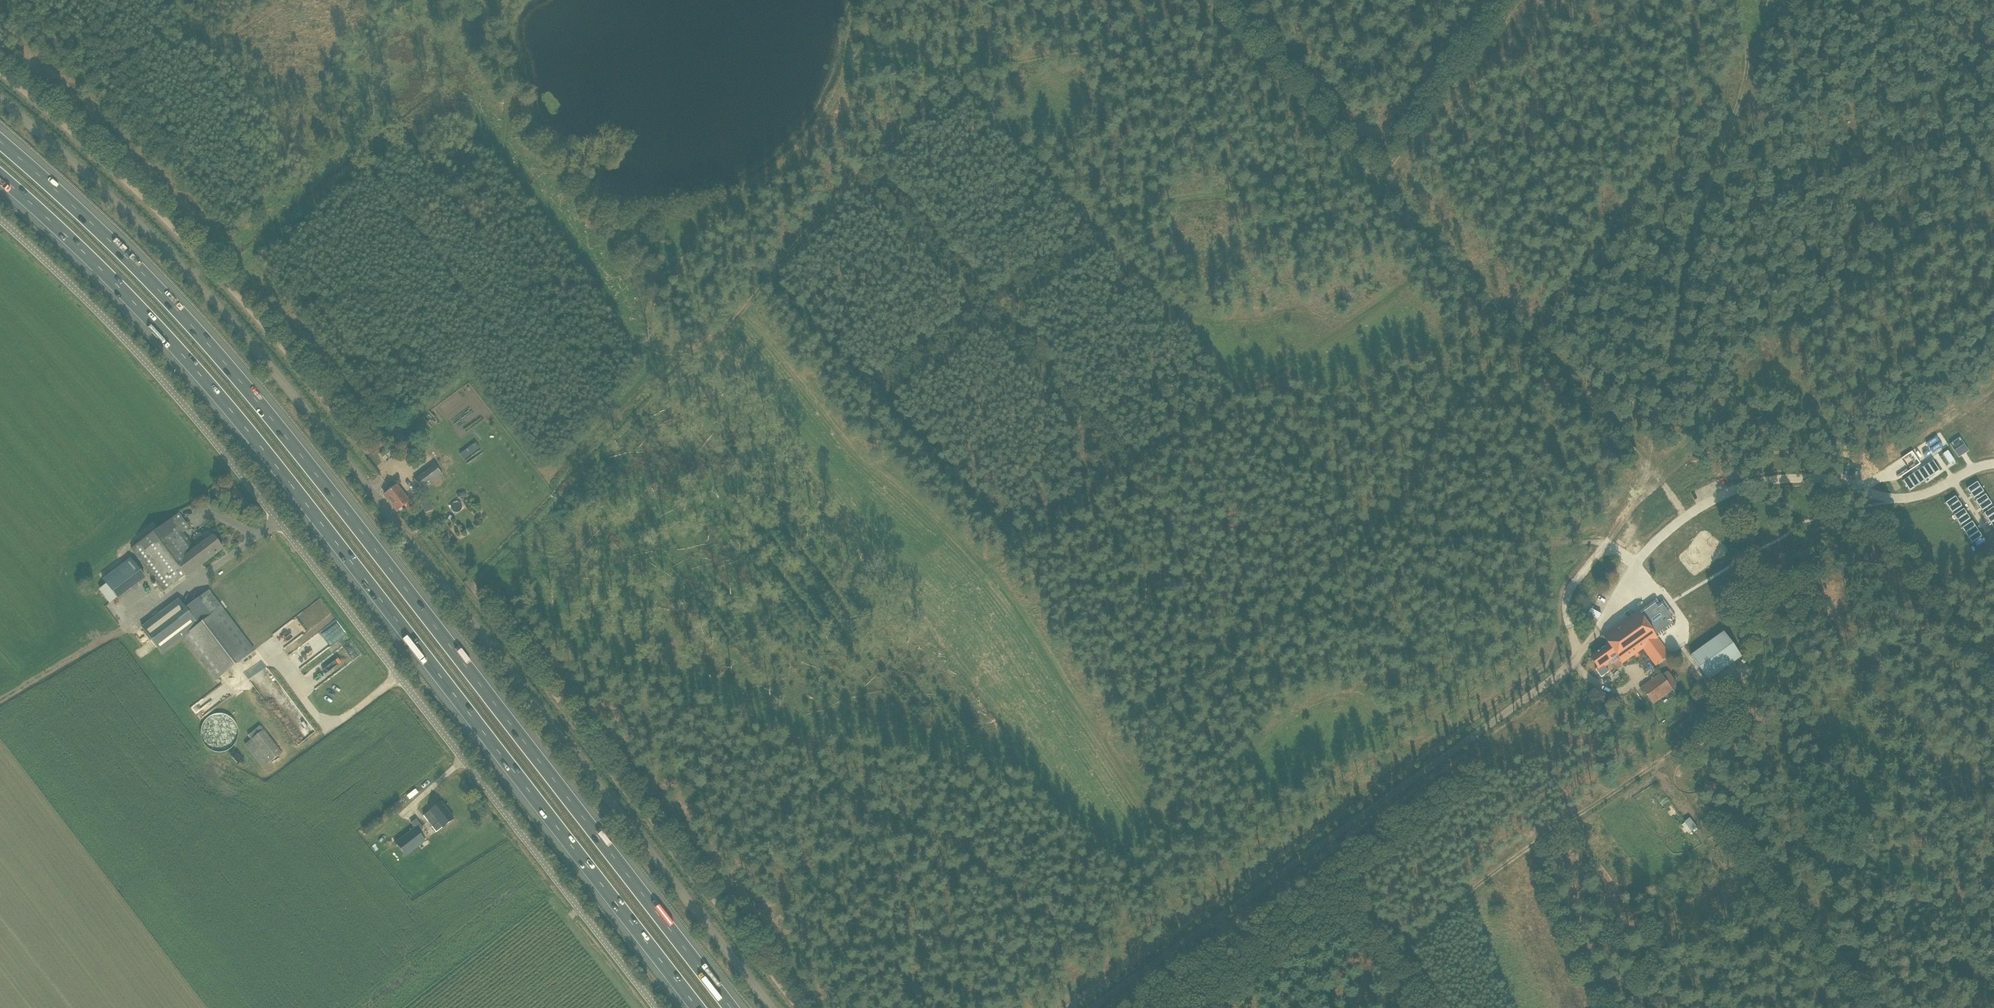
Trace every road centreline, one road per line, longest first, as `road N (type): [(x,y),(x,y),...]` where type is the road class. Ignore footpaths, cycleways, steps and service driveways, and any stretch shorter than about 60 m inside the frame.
road 1 (unclassified): [(773,1007),(290,387),(0,94)]
road 2 (motorway): [(732,1007),(215,347),(0,138)]
road 3 (motorway): [(0,181),(135,309),(327,526),(698,1007)]
road 4 (unclassified): [(655,1007),(184,403),(0,221)]

